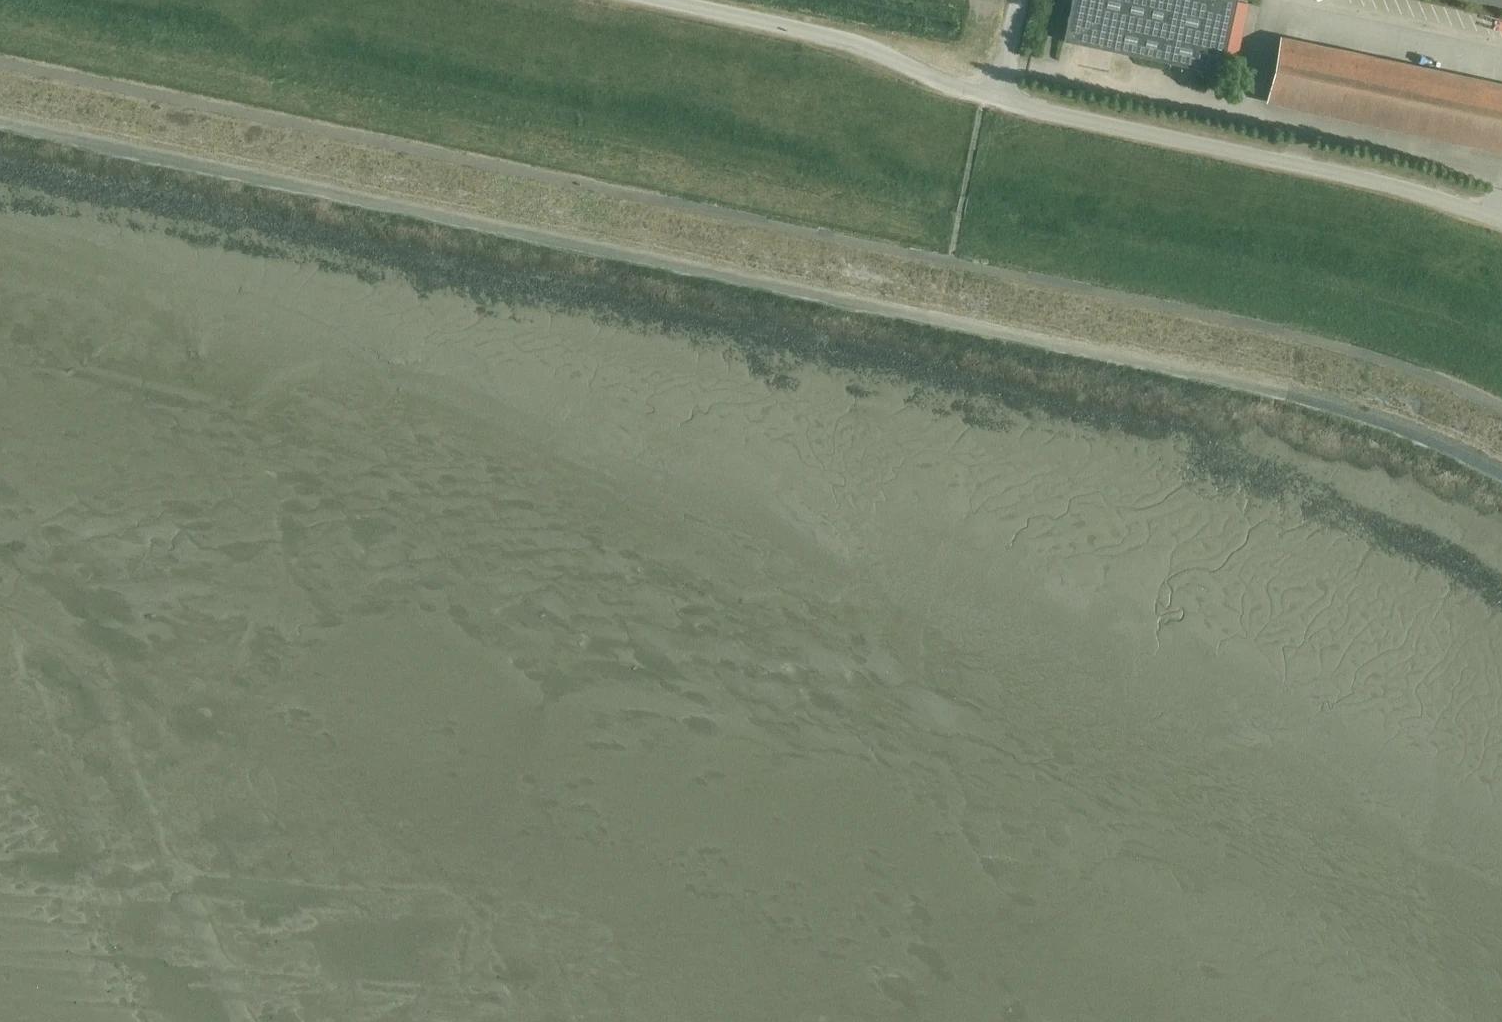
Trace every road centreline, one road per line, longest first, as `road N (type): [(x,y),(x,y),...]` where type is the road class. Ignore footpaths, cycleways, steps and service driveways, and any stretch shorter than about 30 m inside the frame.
road 1 (unclassified): [(1501,221),(1374,181),(994,98)]
road 2 (unclassified): [(994,98),(849,40),(660,0)]

